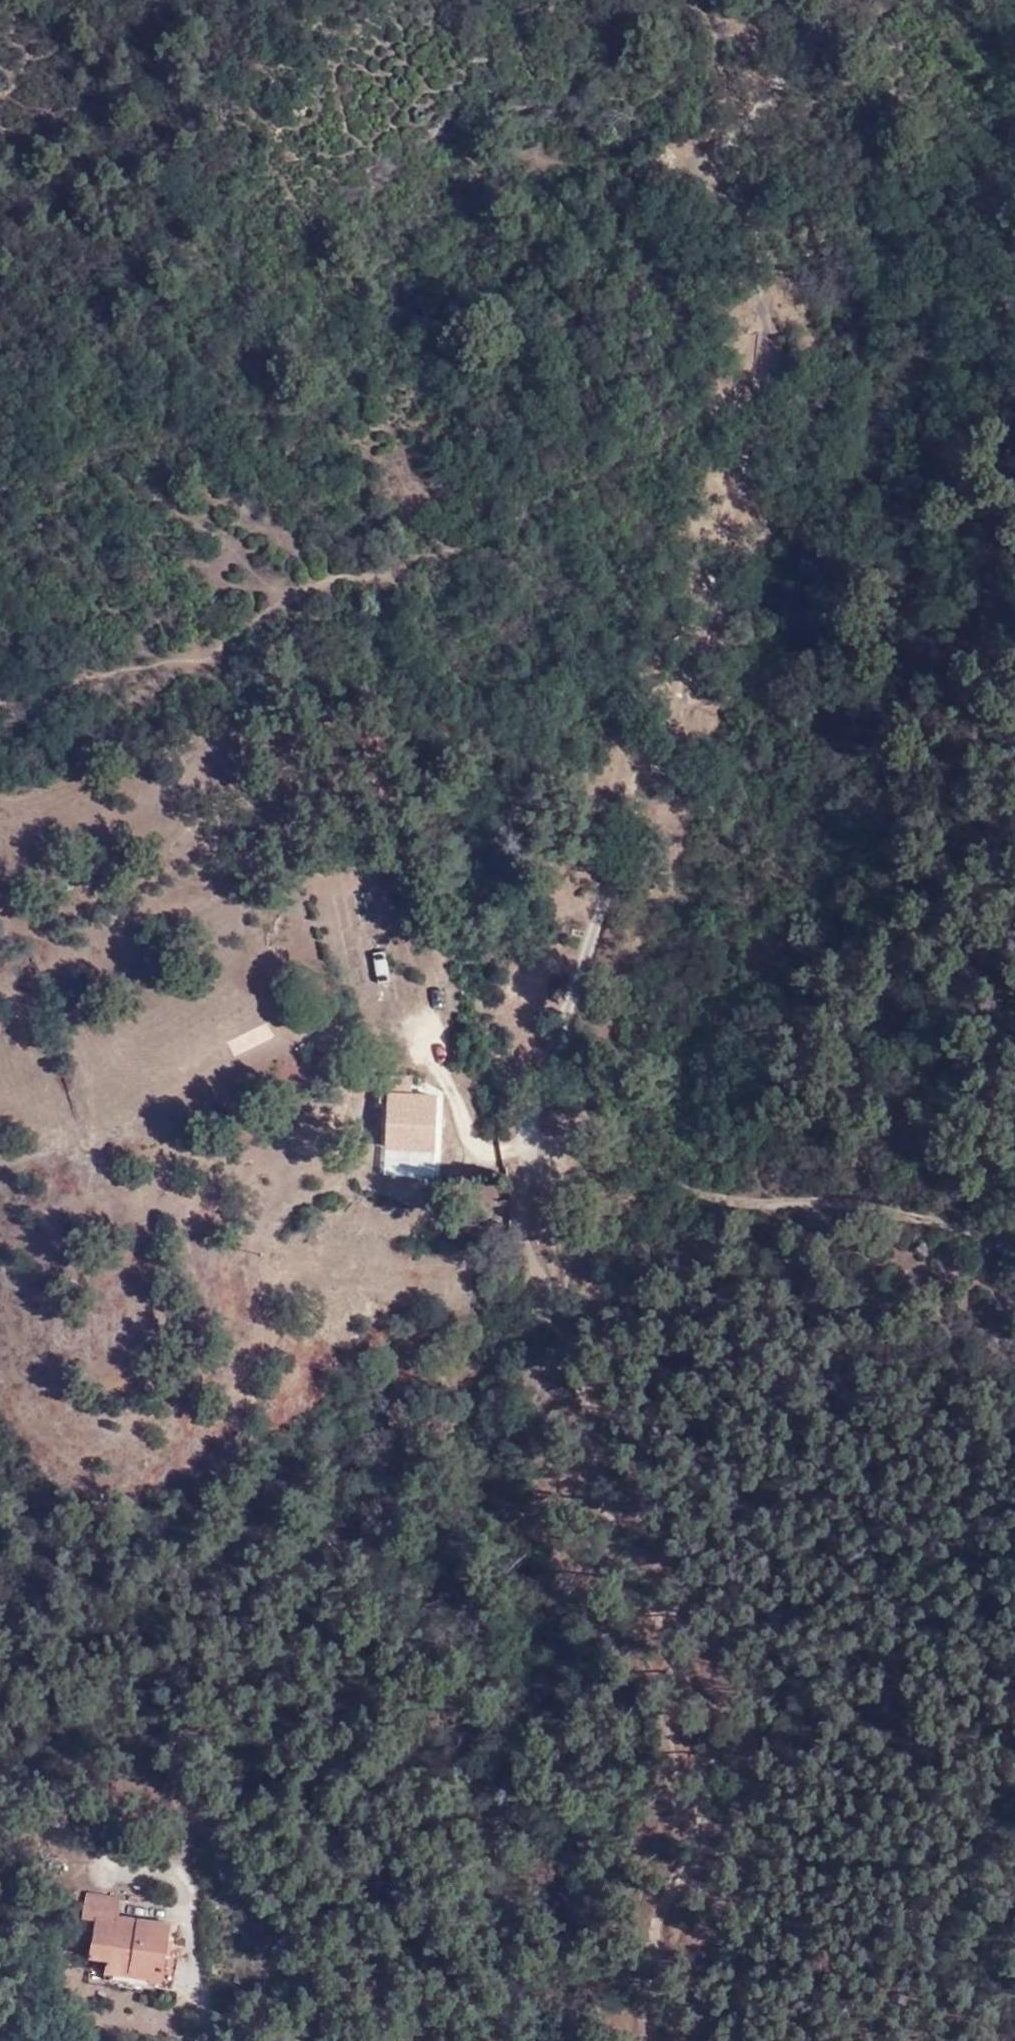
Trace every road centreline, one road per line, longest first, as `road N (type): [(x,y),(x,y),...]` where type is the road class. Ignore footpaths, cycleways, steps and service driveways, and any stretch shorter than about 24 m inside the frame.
road 1 (track): [(540,1129),(595,912),(637,799),(663,683),(727,533),(771,397),(770,317),(727,153),(722,95),(727,50),(759,0)]
road 2 (residential): [(190,1870),(220,2040)]

